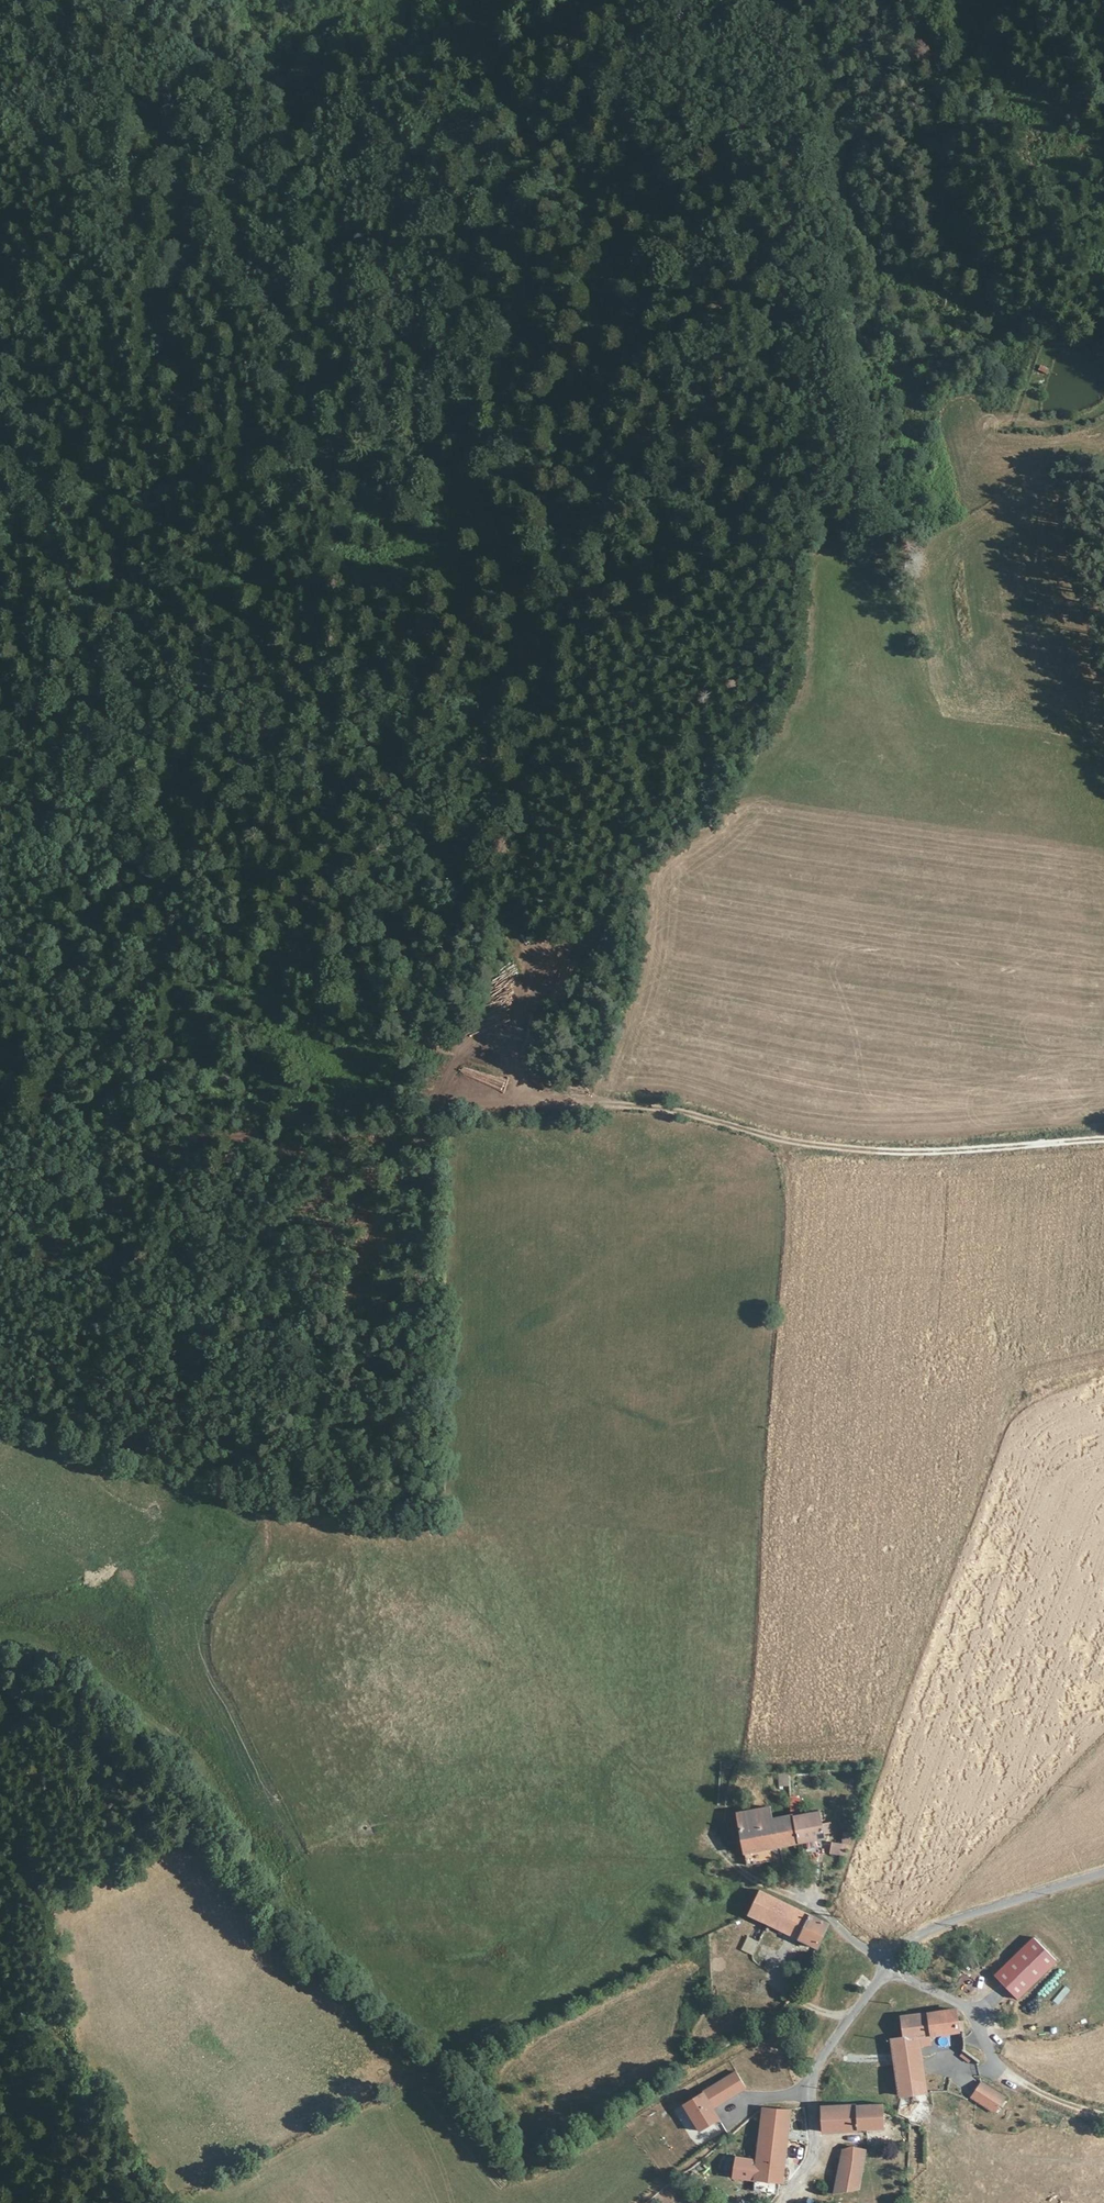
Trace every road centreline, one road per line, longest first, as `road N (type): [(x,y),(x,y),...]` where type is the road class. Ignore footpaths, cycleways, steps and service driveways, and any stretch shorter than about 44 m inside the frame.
road 1 (unclassified): [(884,1968),(819,2062),(814,2151),(784,2199)]
road 2 (unclassified): [(1103,1873),(940,1925),(892,1951),(884,1968)]
road 3 (unclassified): [(884,1968),(970,2008),(983,2031)]

